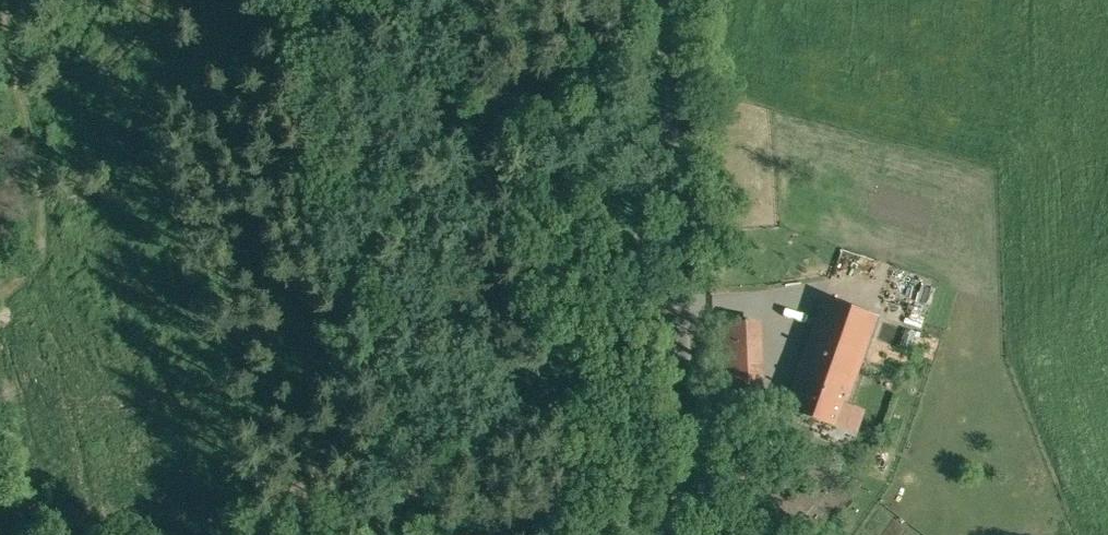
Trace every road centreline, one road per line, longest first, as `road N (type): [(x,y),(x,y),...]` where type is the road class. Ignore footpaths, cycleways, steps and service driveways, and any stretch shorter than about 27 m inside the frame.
road 1 (unclassified): [(700,493),(675,0)]
road 2 (track): [(4,0),(40,197),(33,255),(0,283)]
road 3 (track): [(513,534),(700,493)]

